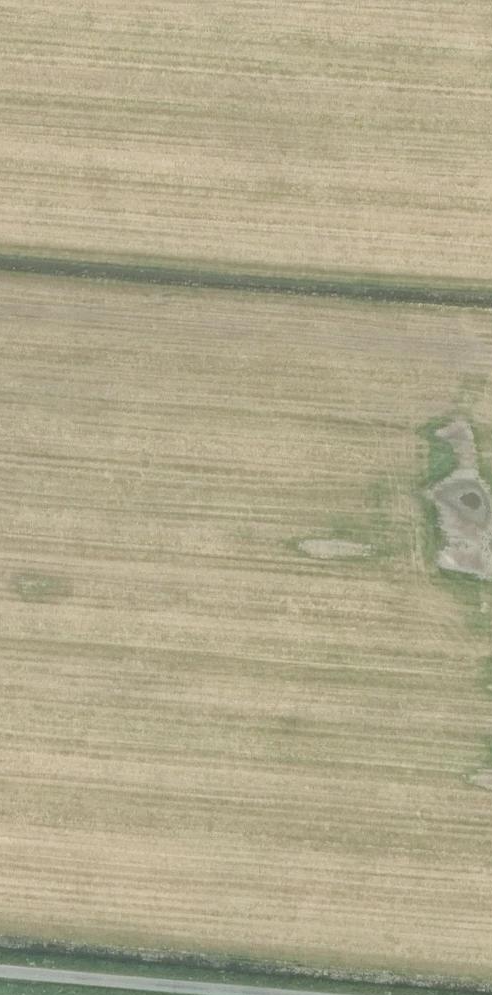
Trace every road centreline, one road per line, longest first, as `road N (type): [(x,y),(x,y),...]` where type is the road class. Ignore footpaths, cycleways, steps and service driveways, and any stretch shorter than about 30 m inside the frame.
road 1 (unclassified): [(289,994),(0,970)]

